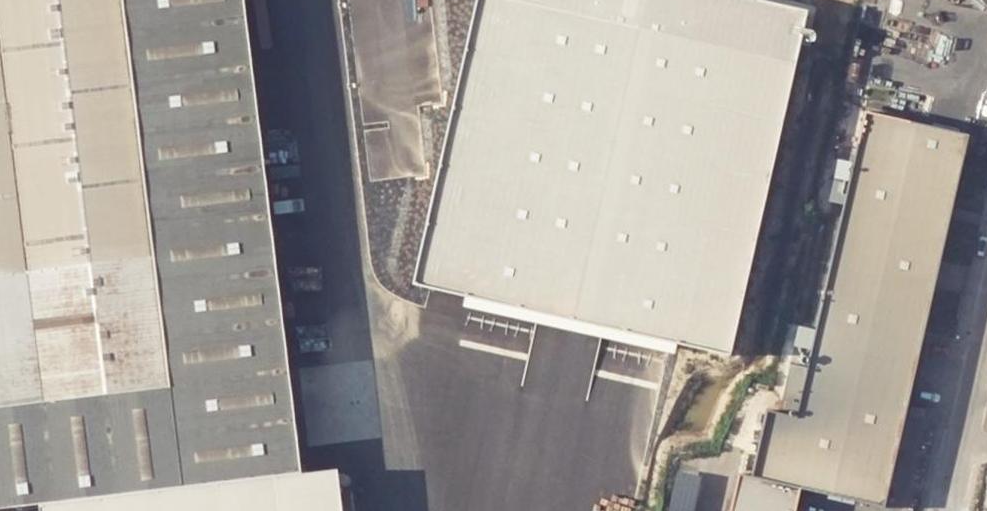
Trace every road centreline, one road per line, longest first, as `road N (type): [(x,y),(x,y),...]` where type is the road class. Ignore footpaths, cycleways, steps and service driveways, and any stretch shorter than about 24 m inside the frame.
road 1 (unclassified): [(986,380),(960,510)]

